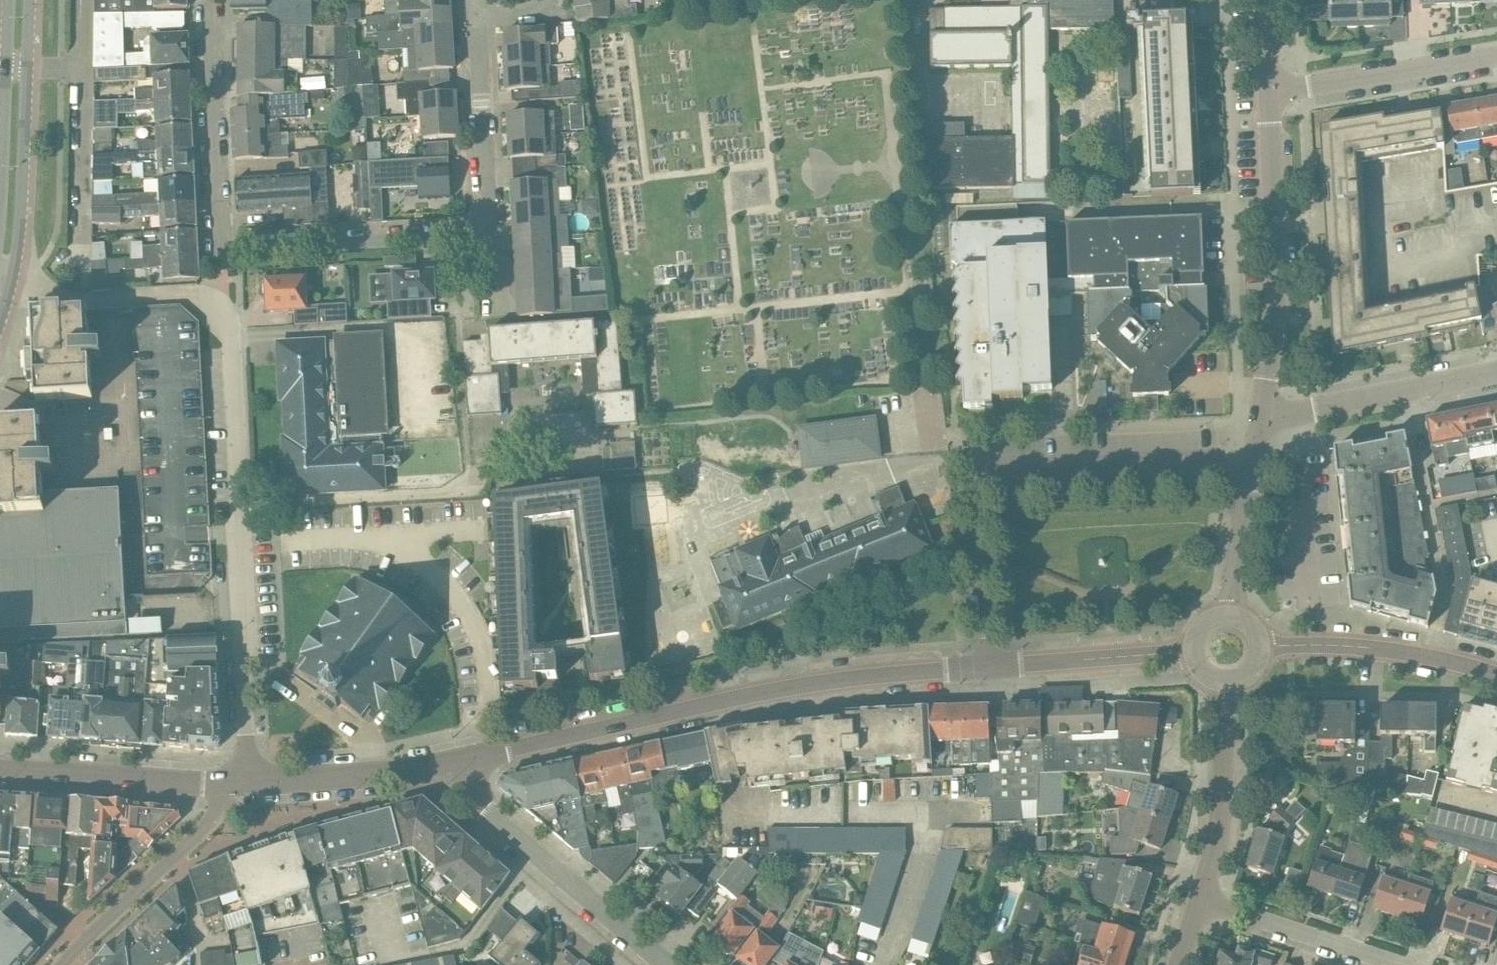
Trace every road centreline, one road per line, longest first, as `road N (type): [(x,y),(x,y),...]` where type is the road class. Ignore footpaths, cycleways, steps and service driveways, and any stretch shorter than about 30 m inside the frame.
road 1 (unclassified): [(463,761),(724,701),(854,678),(995,666)]
road 2 (residential): [(249,781),(221,290)]
road 3 (residential): [(473,11),(487,216),(217,237)]
road 4 (residential): [(1257,454),(979,472),(995,666)]
road 5 (residential): [(1262,417),(1275,93)]
road 6 (tertiary): [(0,315),(16,253),(32,0)]
road 7 (residential): [(672,964),(486,812),(463,761)]
road 8 (residential): [(62,964),(216,814),(220,783)]
road 9 (unclassified): [(1259,642),(1409,650),(1496,673)]
road 10 (residential): [(1262,417),(1496,370)]
road 11 (residential): [(217,237),(206,0)]
road 12 (residential): [(1275,93),(1496,55)]
road 13 (residential): [(1199,902),(1223,817),(1226,683)]
road 14 (unclassified): [(220,783),(0,772)]
road 15 (unclassified): [(249,781),(408,772),(463,761)]
road 16 (tertiary): [(8,0),(0,214)]
road 17 (residential): [(1401,964),(1199,902)]
road 18 (unclassified): [(995,666),(1191,648)]
road 19 (residential): [(1232,614),(1257,454)]

